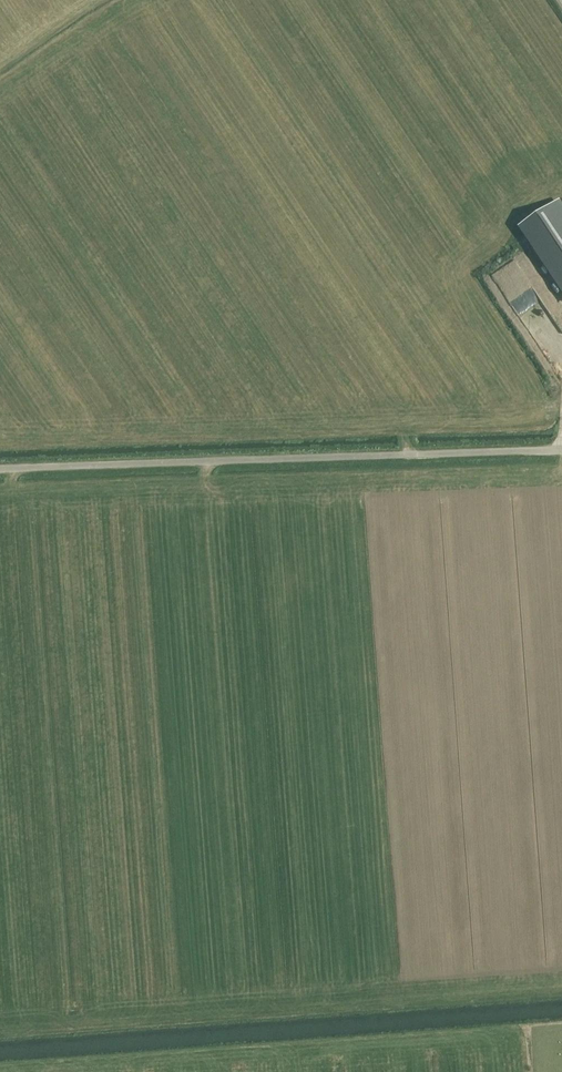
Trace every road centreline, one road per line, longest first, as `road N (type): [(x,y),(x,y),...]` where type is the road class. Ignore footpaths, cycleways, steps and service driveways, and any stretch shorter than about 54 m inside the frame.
road 1 (unclassified): [(0,465),(561,445)]

